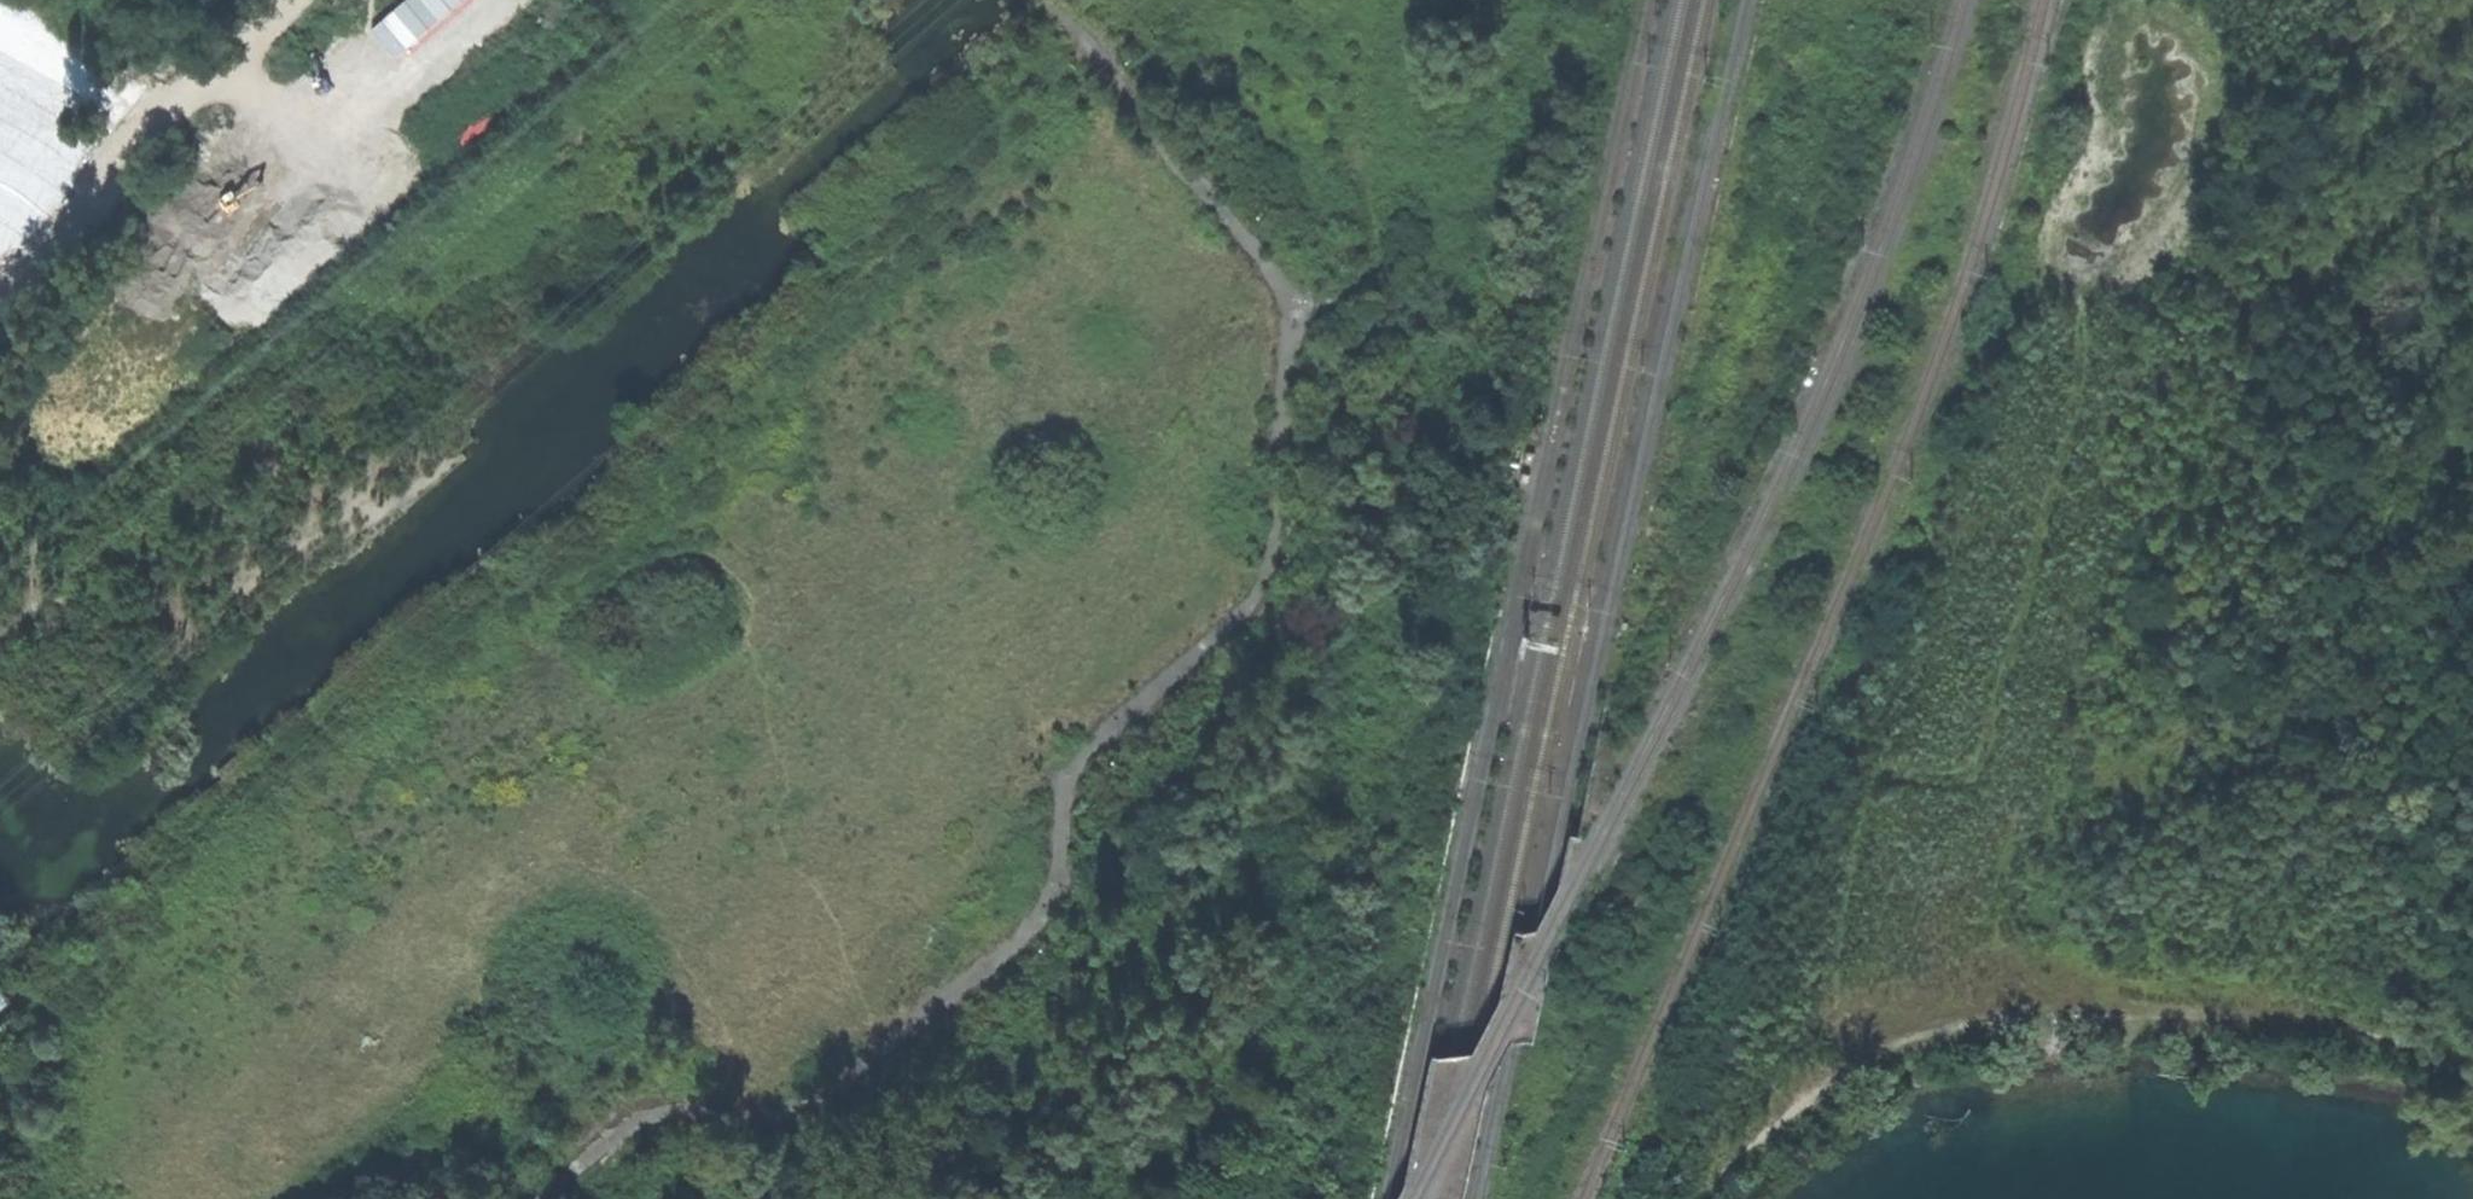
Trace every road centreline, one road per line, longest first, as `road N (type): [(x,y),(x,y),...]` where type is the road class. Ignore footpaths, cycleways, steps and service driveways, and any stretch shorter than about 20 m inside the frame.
road 1 (track): [(533,1198),(645,1109),(773,1123),(819,1109),(1051,906),(1070,766),(1255,610),(1270,567),(1289,314),(1276,271),(1060,13)]
road 2 (track): [(0,297),(74,235),(114,154),(293,0)]

